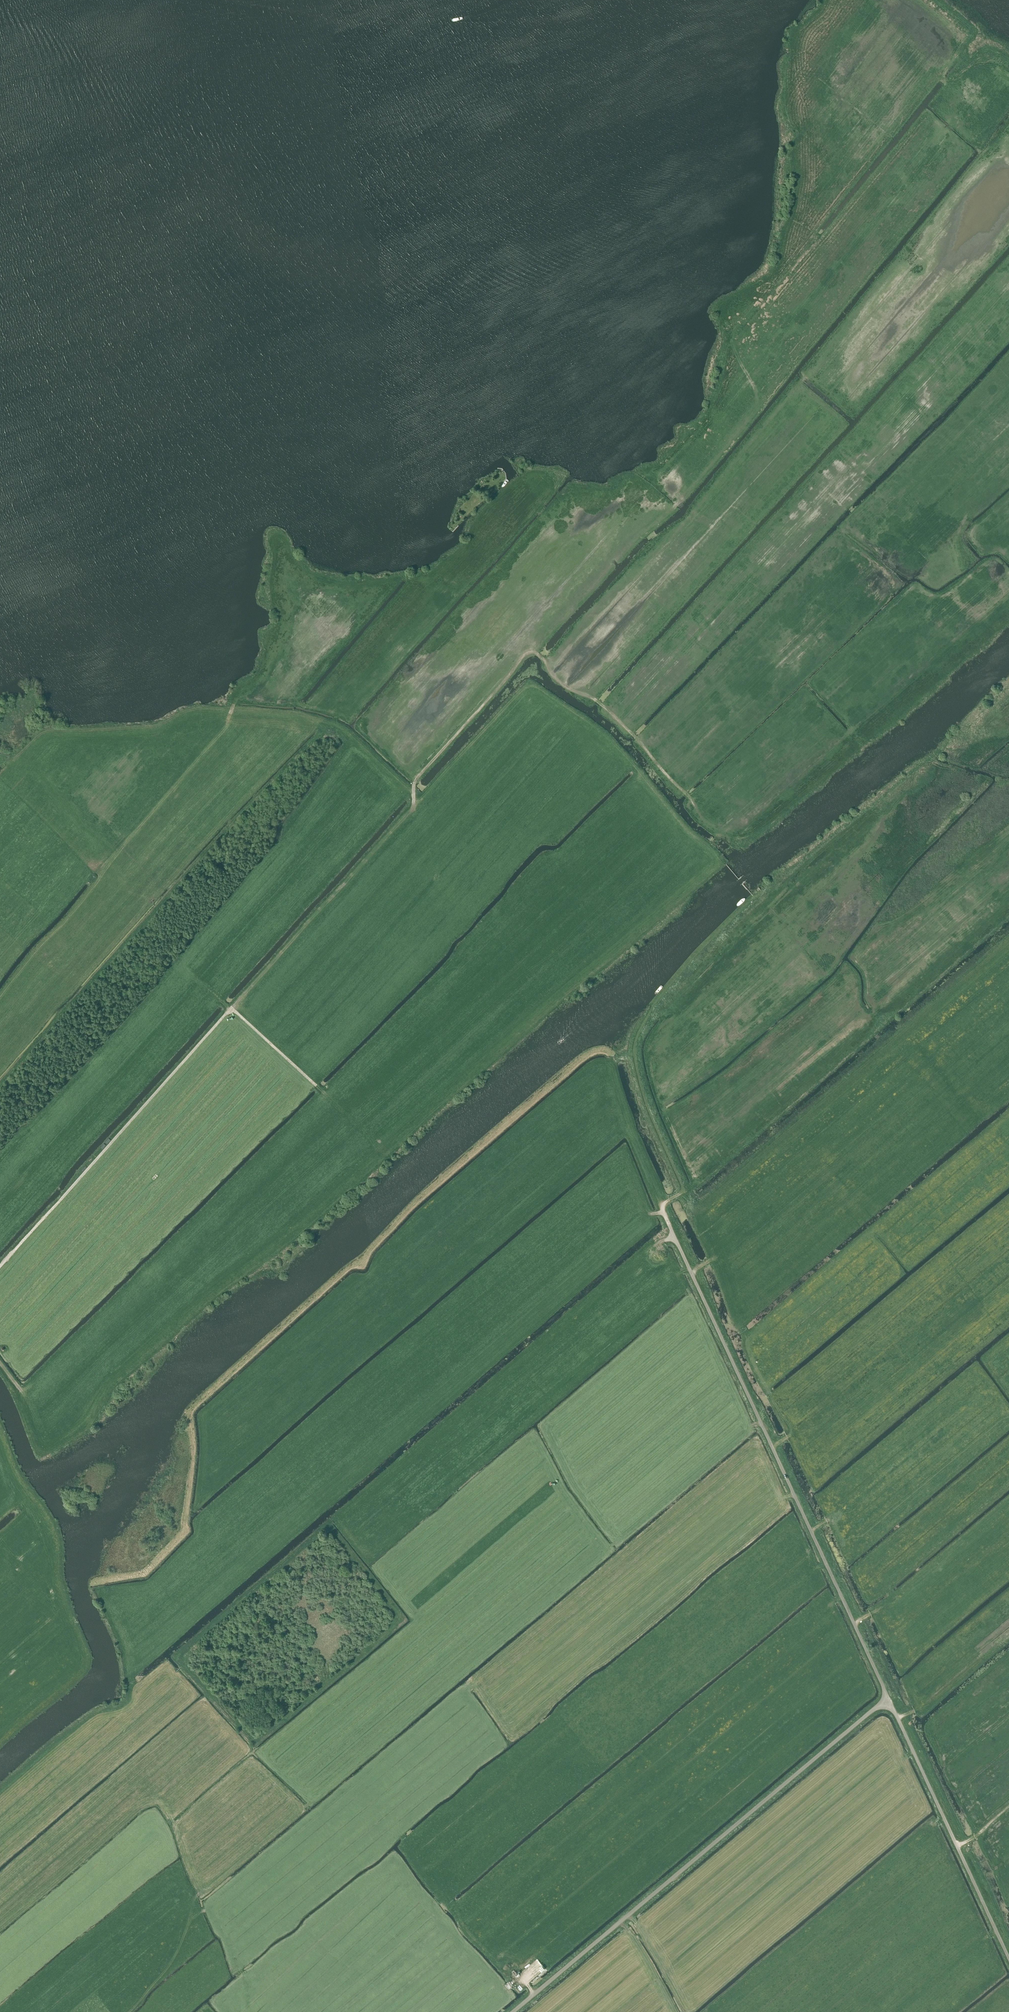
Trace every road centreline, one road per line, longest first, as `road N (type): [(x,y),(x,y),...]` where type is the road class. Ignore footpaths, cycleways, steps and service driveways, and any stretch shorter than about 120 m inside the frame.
road 1 (unclassified): [(888,1702),(669,1225)]
road 2 (unclassified): [(517,2011),(888,1702)]
road 3 (unclassified): [(1008,1959),(888,1702)]

